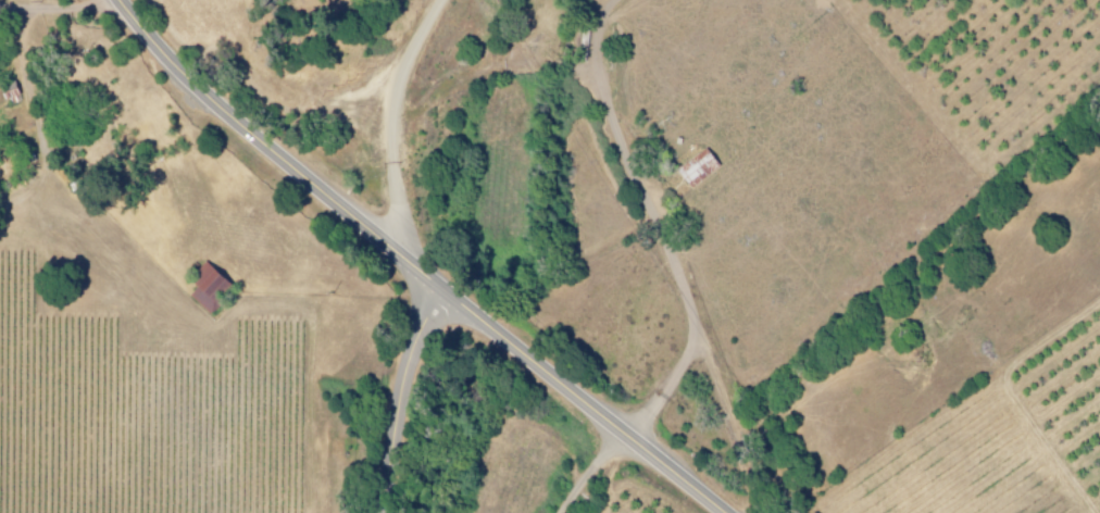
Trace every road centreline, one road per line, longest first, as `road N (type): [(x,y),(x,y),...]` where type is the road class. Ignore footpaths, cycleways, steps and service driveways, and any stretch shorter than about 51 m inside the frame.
road 1 (primary): [(726,512),(477,326),(241,128),(119,0)]
road 2 (residential): [(633,441),(710,375),(668,279),(668,125),(840,0)]
road 3 (secondary): [(370,512),(405,368),(438,291)]

